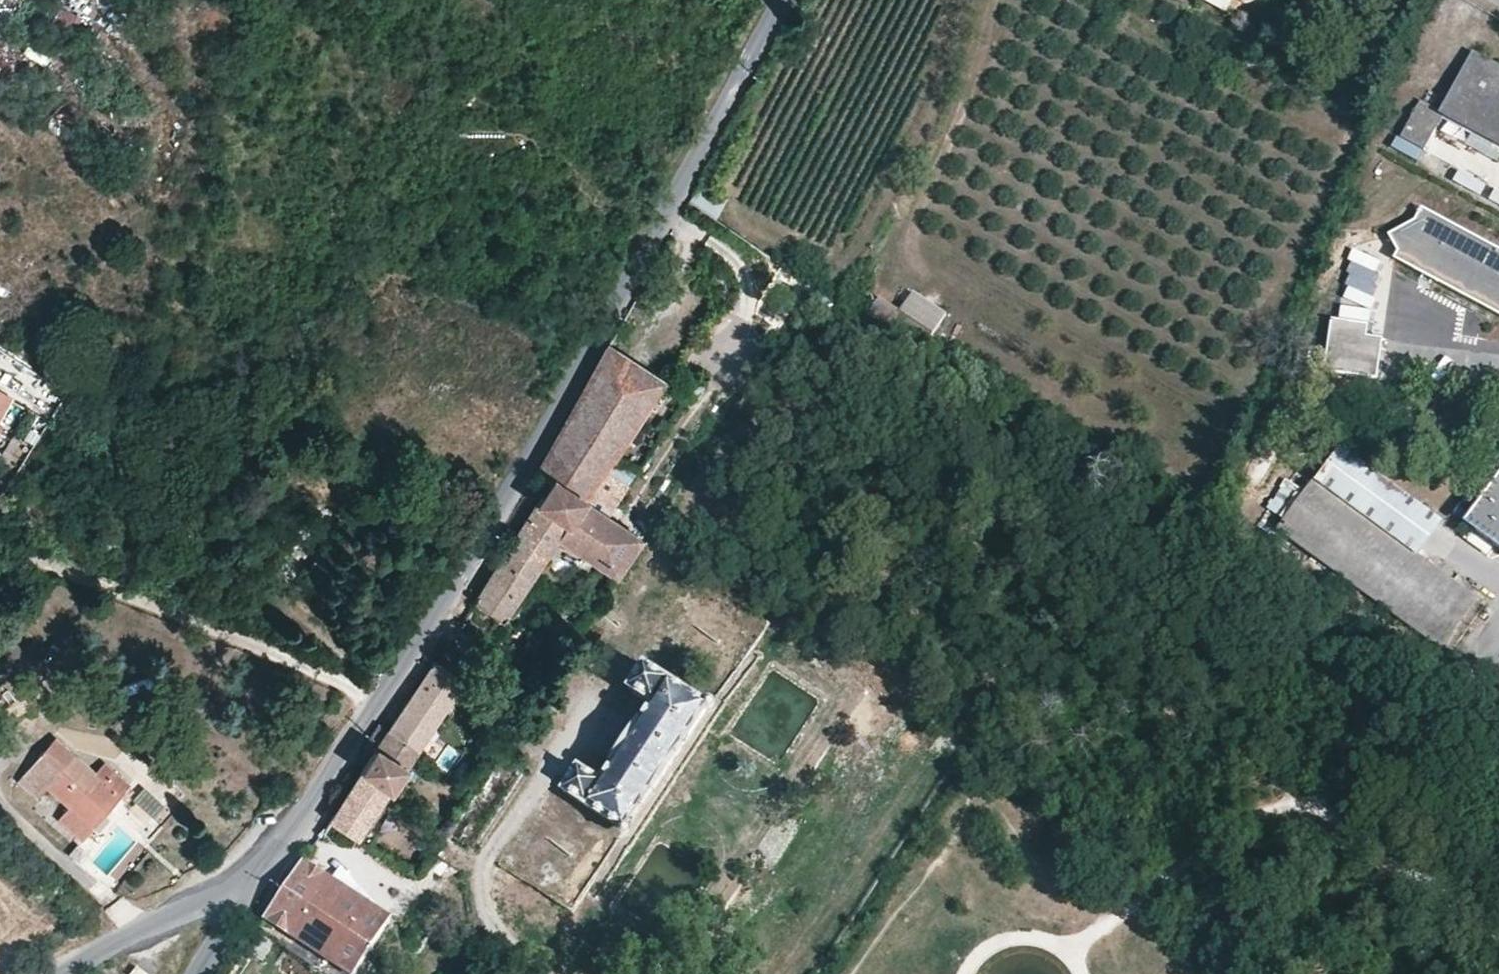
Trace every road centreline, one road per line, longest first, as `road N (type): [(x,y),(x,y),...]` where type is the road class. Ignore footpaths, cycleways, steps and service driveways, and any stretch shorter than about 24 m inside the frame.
road 1 (residential): [(231,891),(262,865),(449,611),(785,0)]
road 2 (residential): [(64,973),(231,891)]

